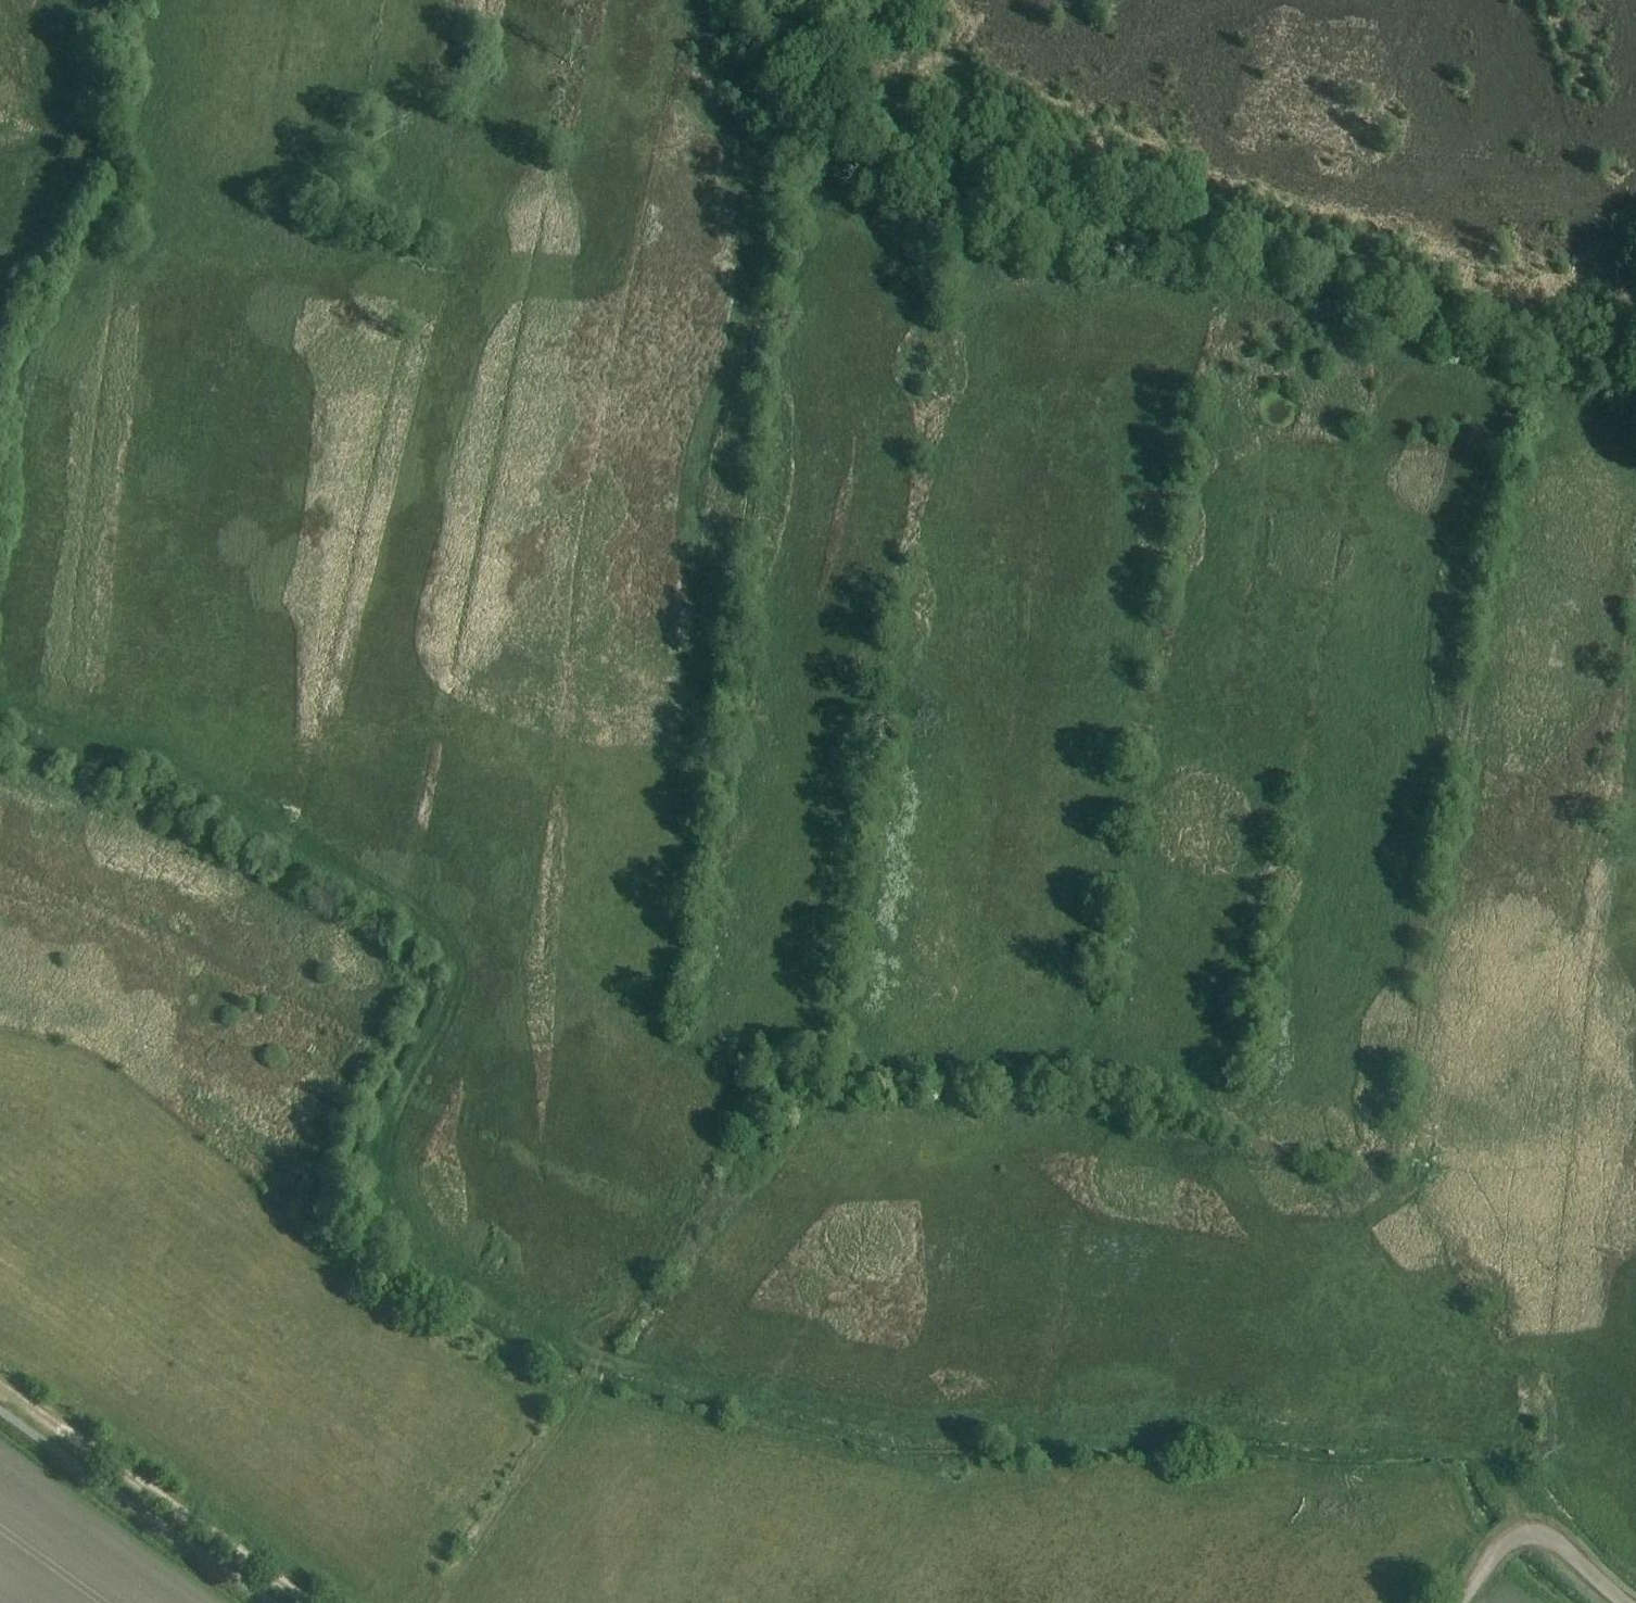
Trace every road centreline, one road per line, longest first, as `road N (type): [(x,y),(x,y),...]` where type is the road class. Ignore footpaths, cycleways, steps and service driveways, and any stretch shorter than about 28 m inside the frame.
road 1 (track): [(0,1380),(312,1602)]
road 2 (unclassified): [(1624,1602),(1550,1539),(1532,1533),(1496,1551),(1460,1602)]

